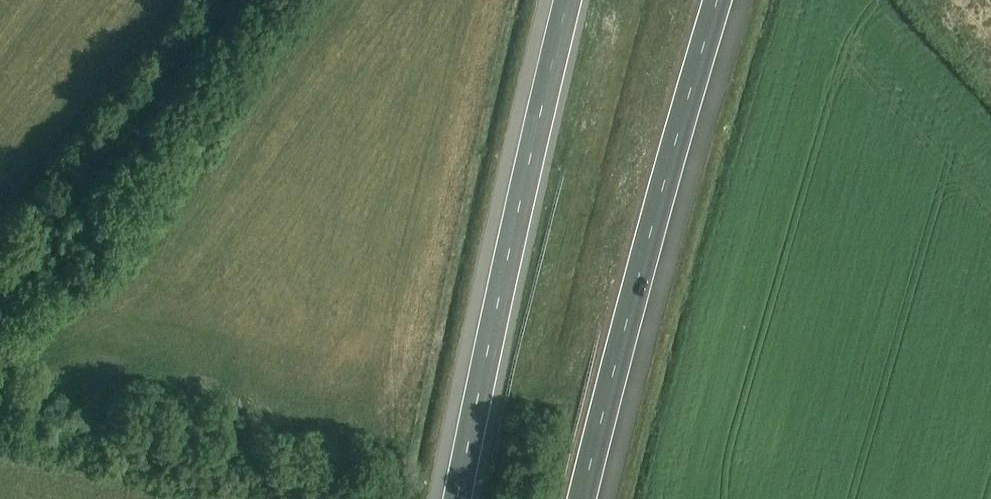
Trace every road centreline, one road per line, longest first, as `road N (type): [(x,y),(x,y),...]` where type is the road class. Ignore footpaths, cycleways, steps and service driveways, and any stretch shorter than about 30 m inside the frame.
road 1 (motorway): [(589,498),(724,0)]
road 2 (motorway): [(566,0),(457,498)]
road 3 (track): [(232,0),(0,295)]

